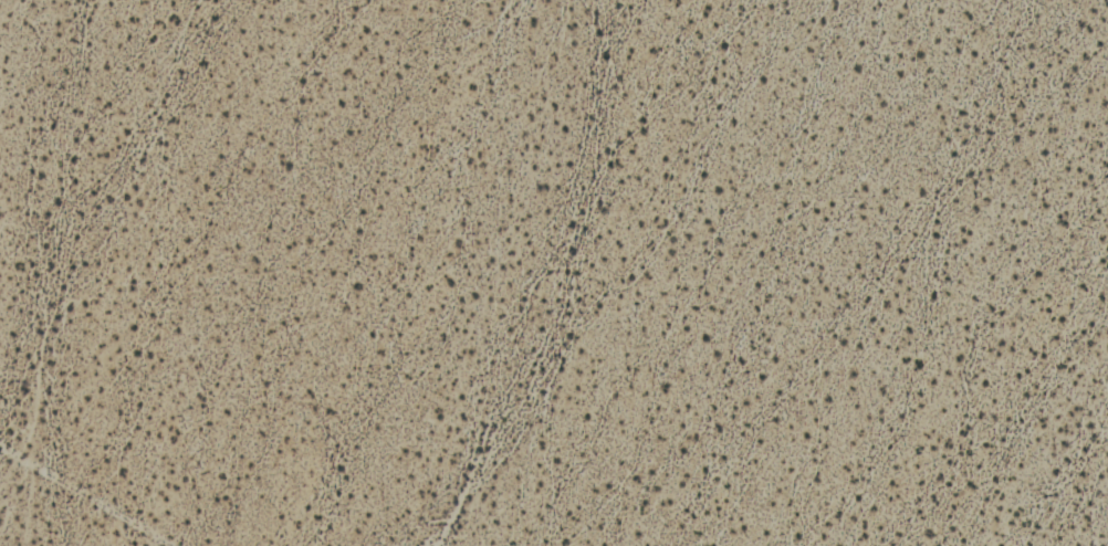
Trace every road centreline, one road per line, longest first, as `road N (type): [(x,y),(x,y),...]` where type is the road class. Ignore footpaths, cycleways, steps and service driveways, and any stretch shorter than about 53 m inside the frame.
road 1 (track): [(0,433),(197,545)]

